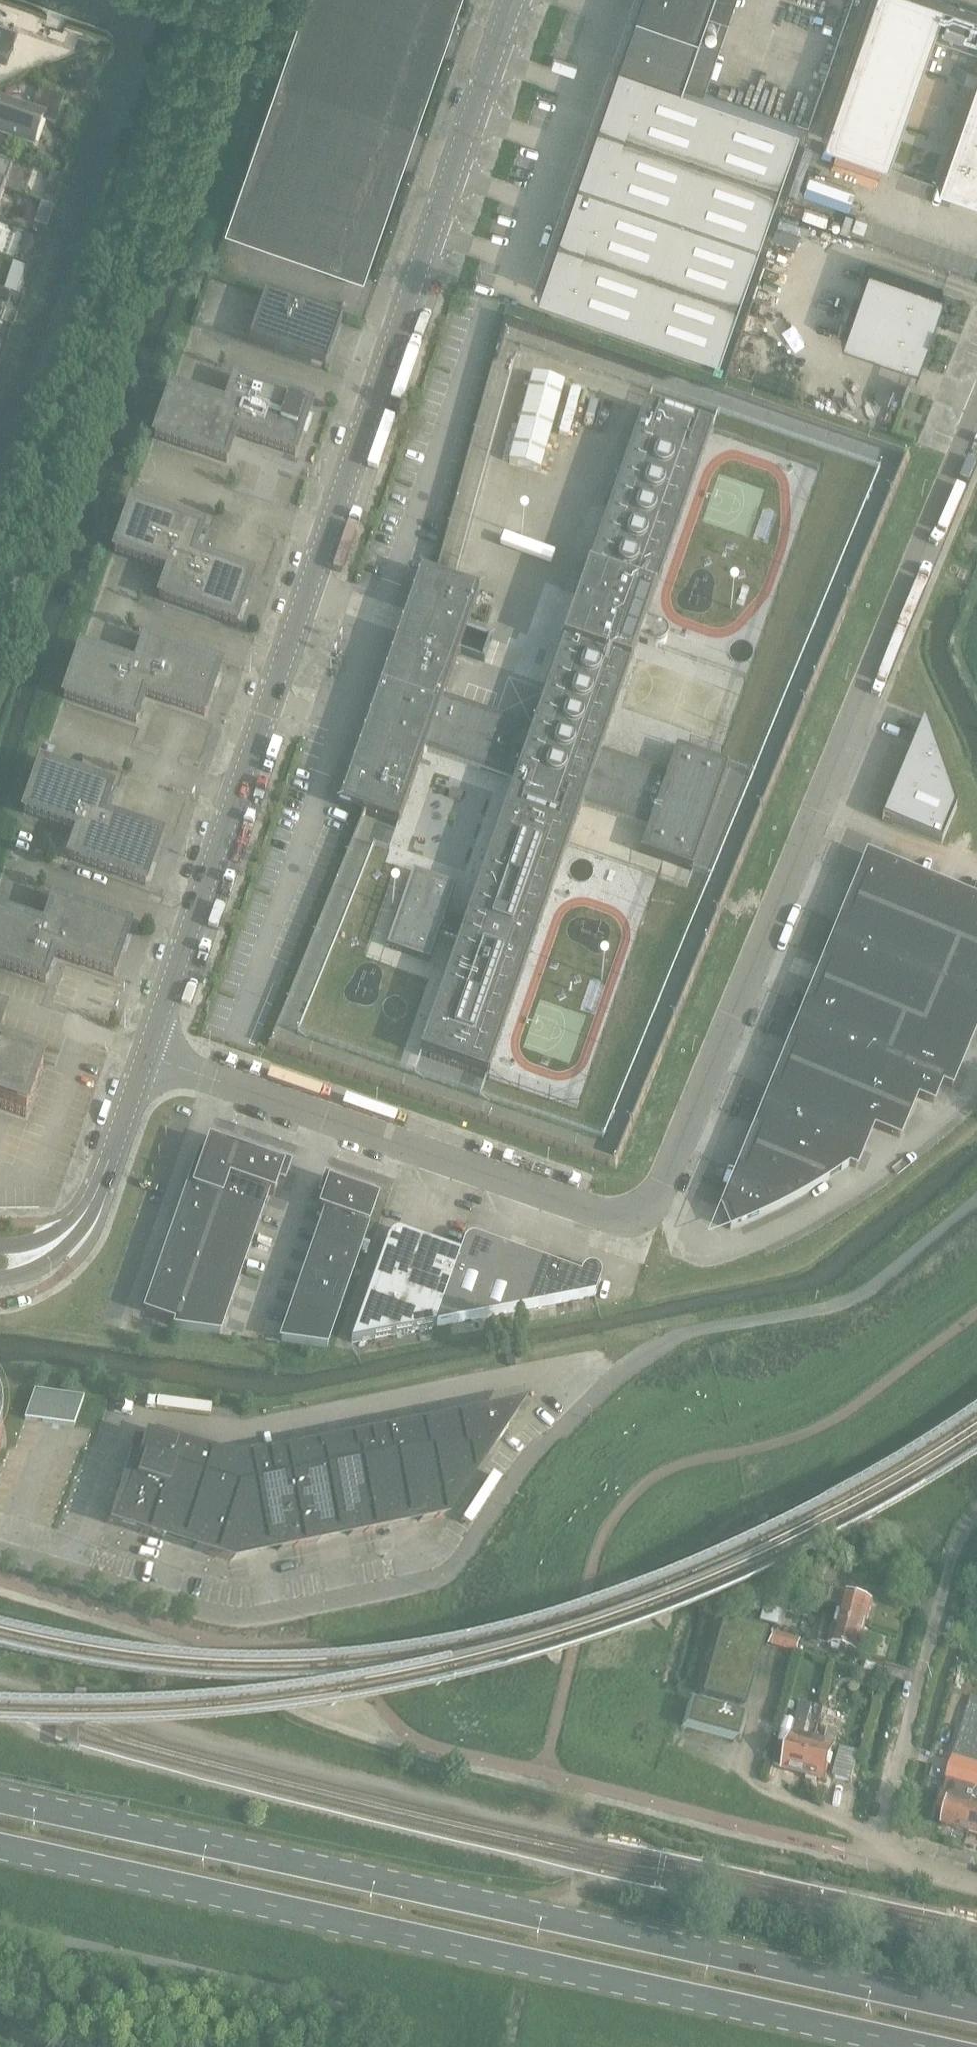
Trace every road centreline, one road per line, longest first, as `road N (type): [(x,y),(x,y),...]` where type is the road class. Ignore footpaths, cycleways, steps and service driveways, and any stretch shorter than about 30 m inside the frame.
road 1 (unclassified): [(147,1054),(514,0)]
road 2 (primary): [(976,2013),(0,1799)]
road 3 (primary): [(0,1851),(908,2046)]
road 4 (unclassified): [(0,1548),(231,1614),(265,1616),(441,1581),(469,1560),(548,1447),(588,1404)]
road 5 (unclassified): [(147,1054),(621,1216),(655,1201)]
road 6 (unclassified): [(976,1203),(868,1290),(819,1309),(676,1337),(588,1404)]
road 7 (unclassified): [(655,1201),(823,805)]
road 8 (unclassified): [(823,805),(976,425)]
road 9 (unclassified): [(976,1083),(844,1193),(721,1251),(692,1247),(682,1211),(655,1201)]
road 10 (unclassified): [(875,1856),(956,1551),(976,1514)]
road 11 (unclassified): [(823,805),(976,869)]
road 12 (unclassified): [(89,1207),(147,1054)]
road 13 (unclassified): [(0,1276),(30,1273),(54,1258),(89,1207)]

